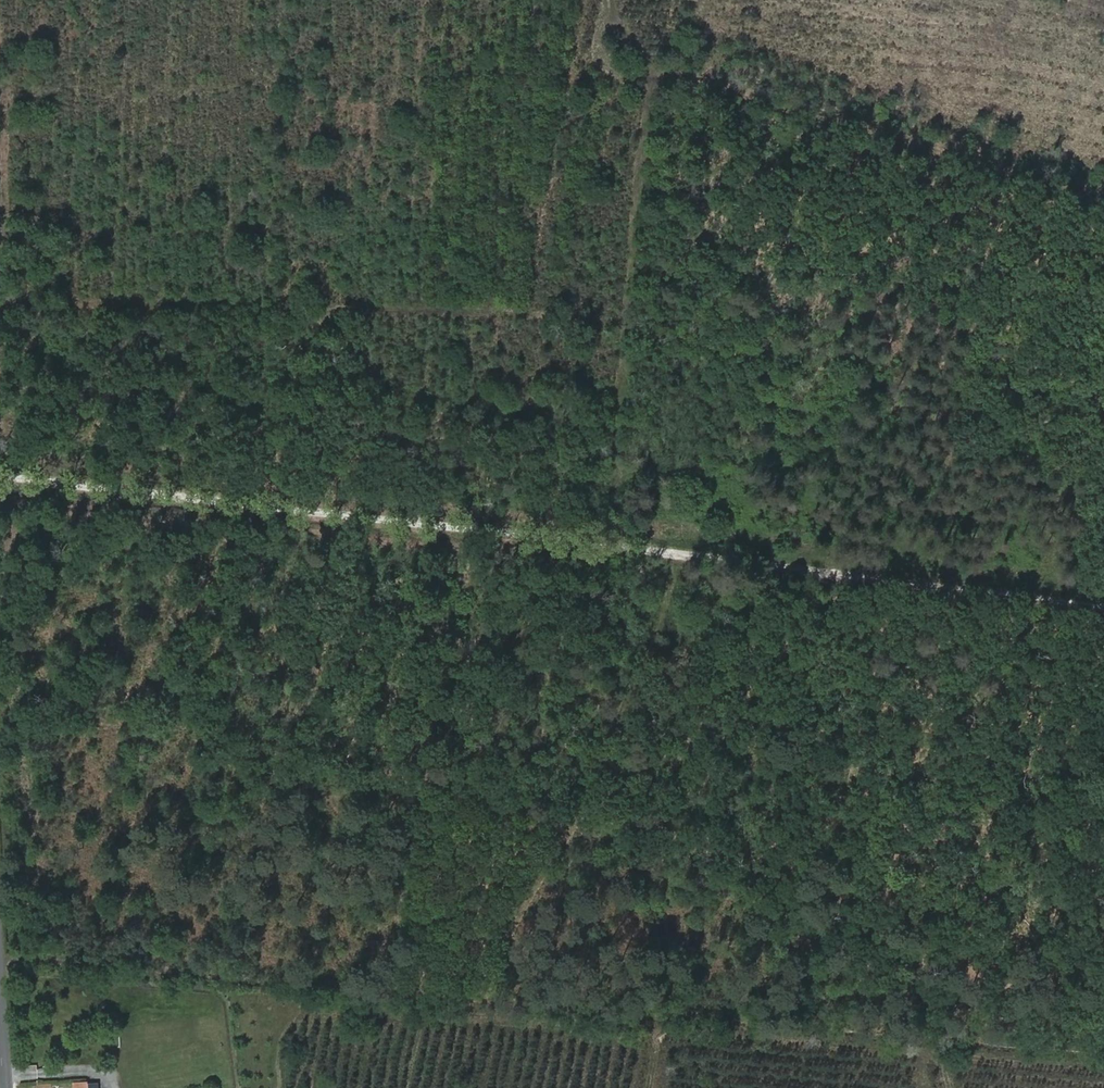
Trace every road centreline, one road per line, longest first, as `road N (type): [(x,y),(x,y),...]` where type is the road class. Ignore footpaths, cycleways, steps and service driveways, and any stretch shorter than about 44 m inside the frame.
road 1 (track): [(0,478),(1103,609)]

